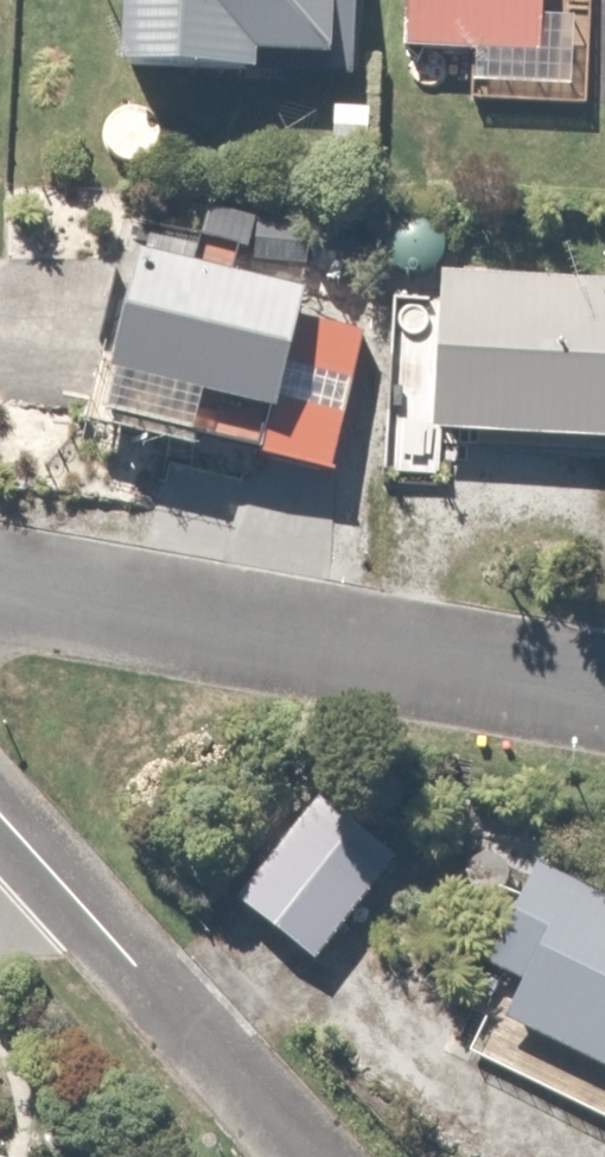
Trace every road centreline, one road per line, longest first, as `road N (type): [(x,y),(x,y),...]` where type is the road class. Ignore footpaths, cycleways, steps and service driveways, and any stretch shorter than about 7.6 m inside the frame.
road 1 (residential): [(604,695),(0,577)]
road 2 (residential): [(0,826),(299,1156)]

